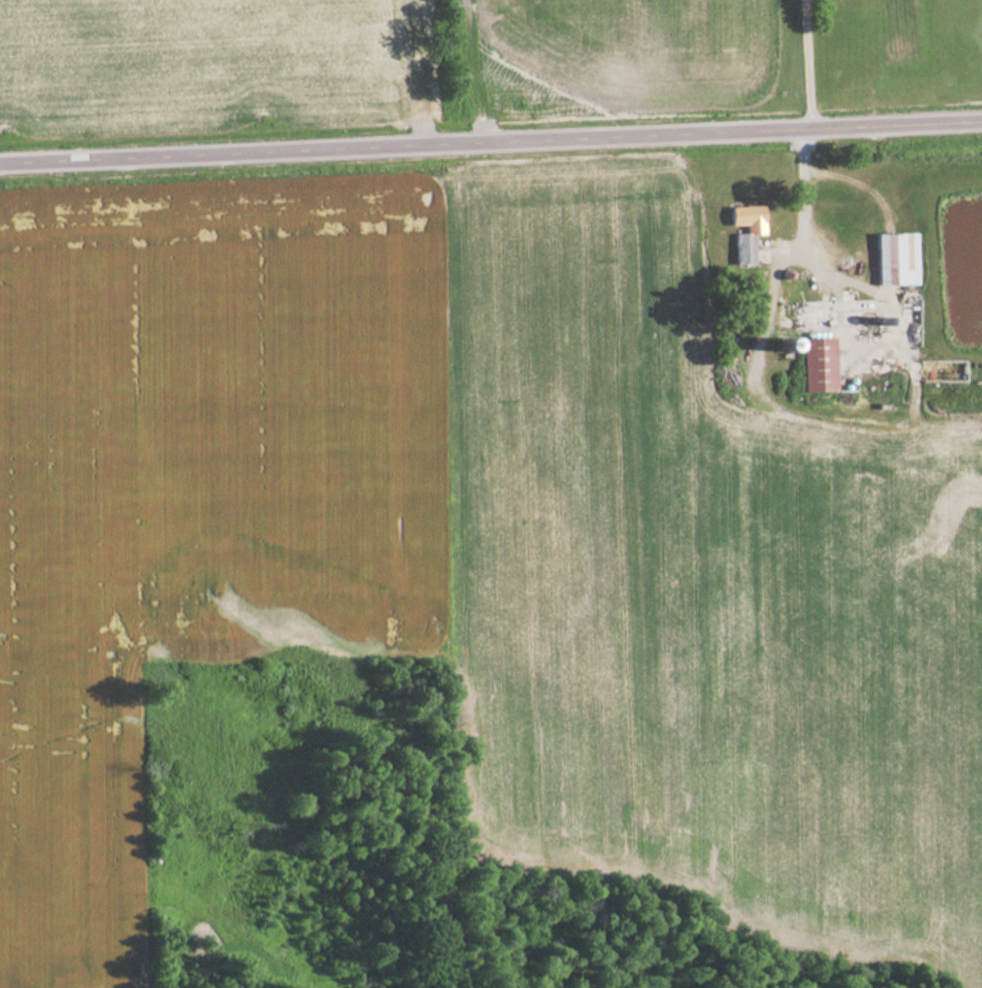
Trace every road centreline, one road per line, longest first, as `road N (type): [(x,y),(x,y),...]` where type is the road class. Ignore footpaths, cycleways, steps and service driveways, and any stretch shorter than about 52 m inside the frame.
road 1 (residential): [(0,170),(981,127)]

